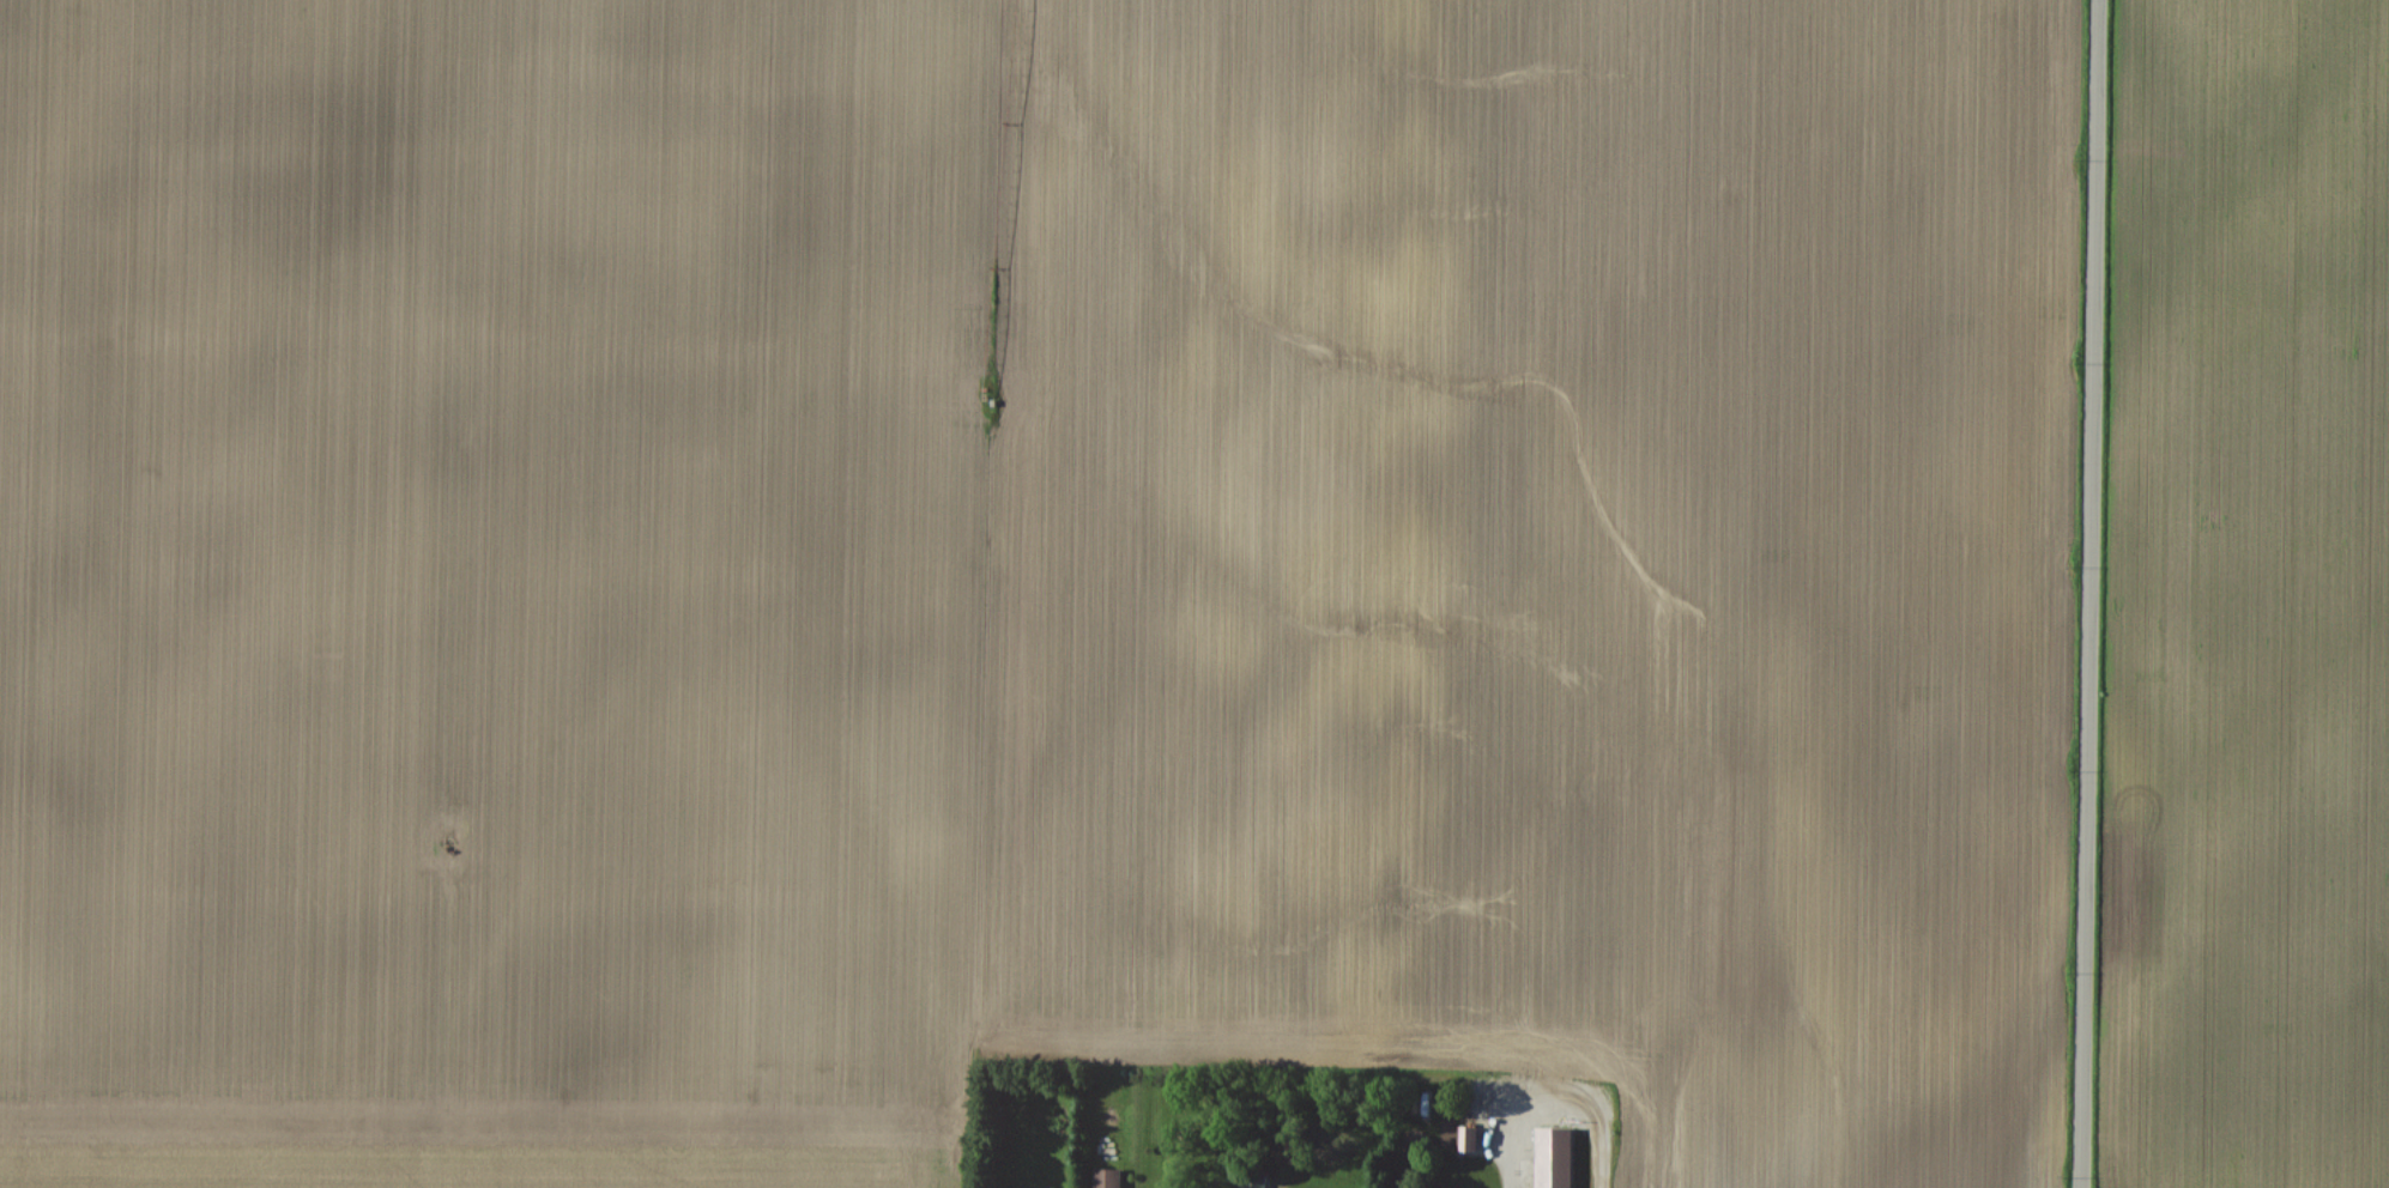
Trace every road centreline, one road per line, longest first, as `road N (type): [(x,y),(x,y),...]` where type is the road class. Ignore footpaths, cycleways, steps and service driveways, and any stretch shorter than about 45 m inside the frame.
road 1 (residential): [(2081,1187),(2095,0)]

